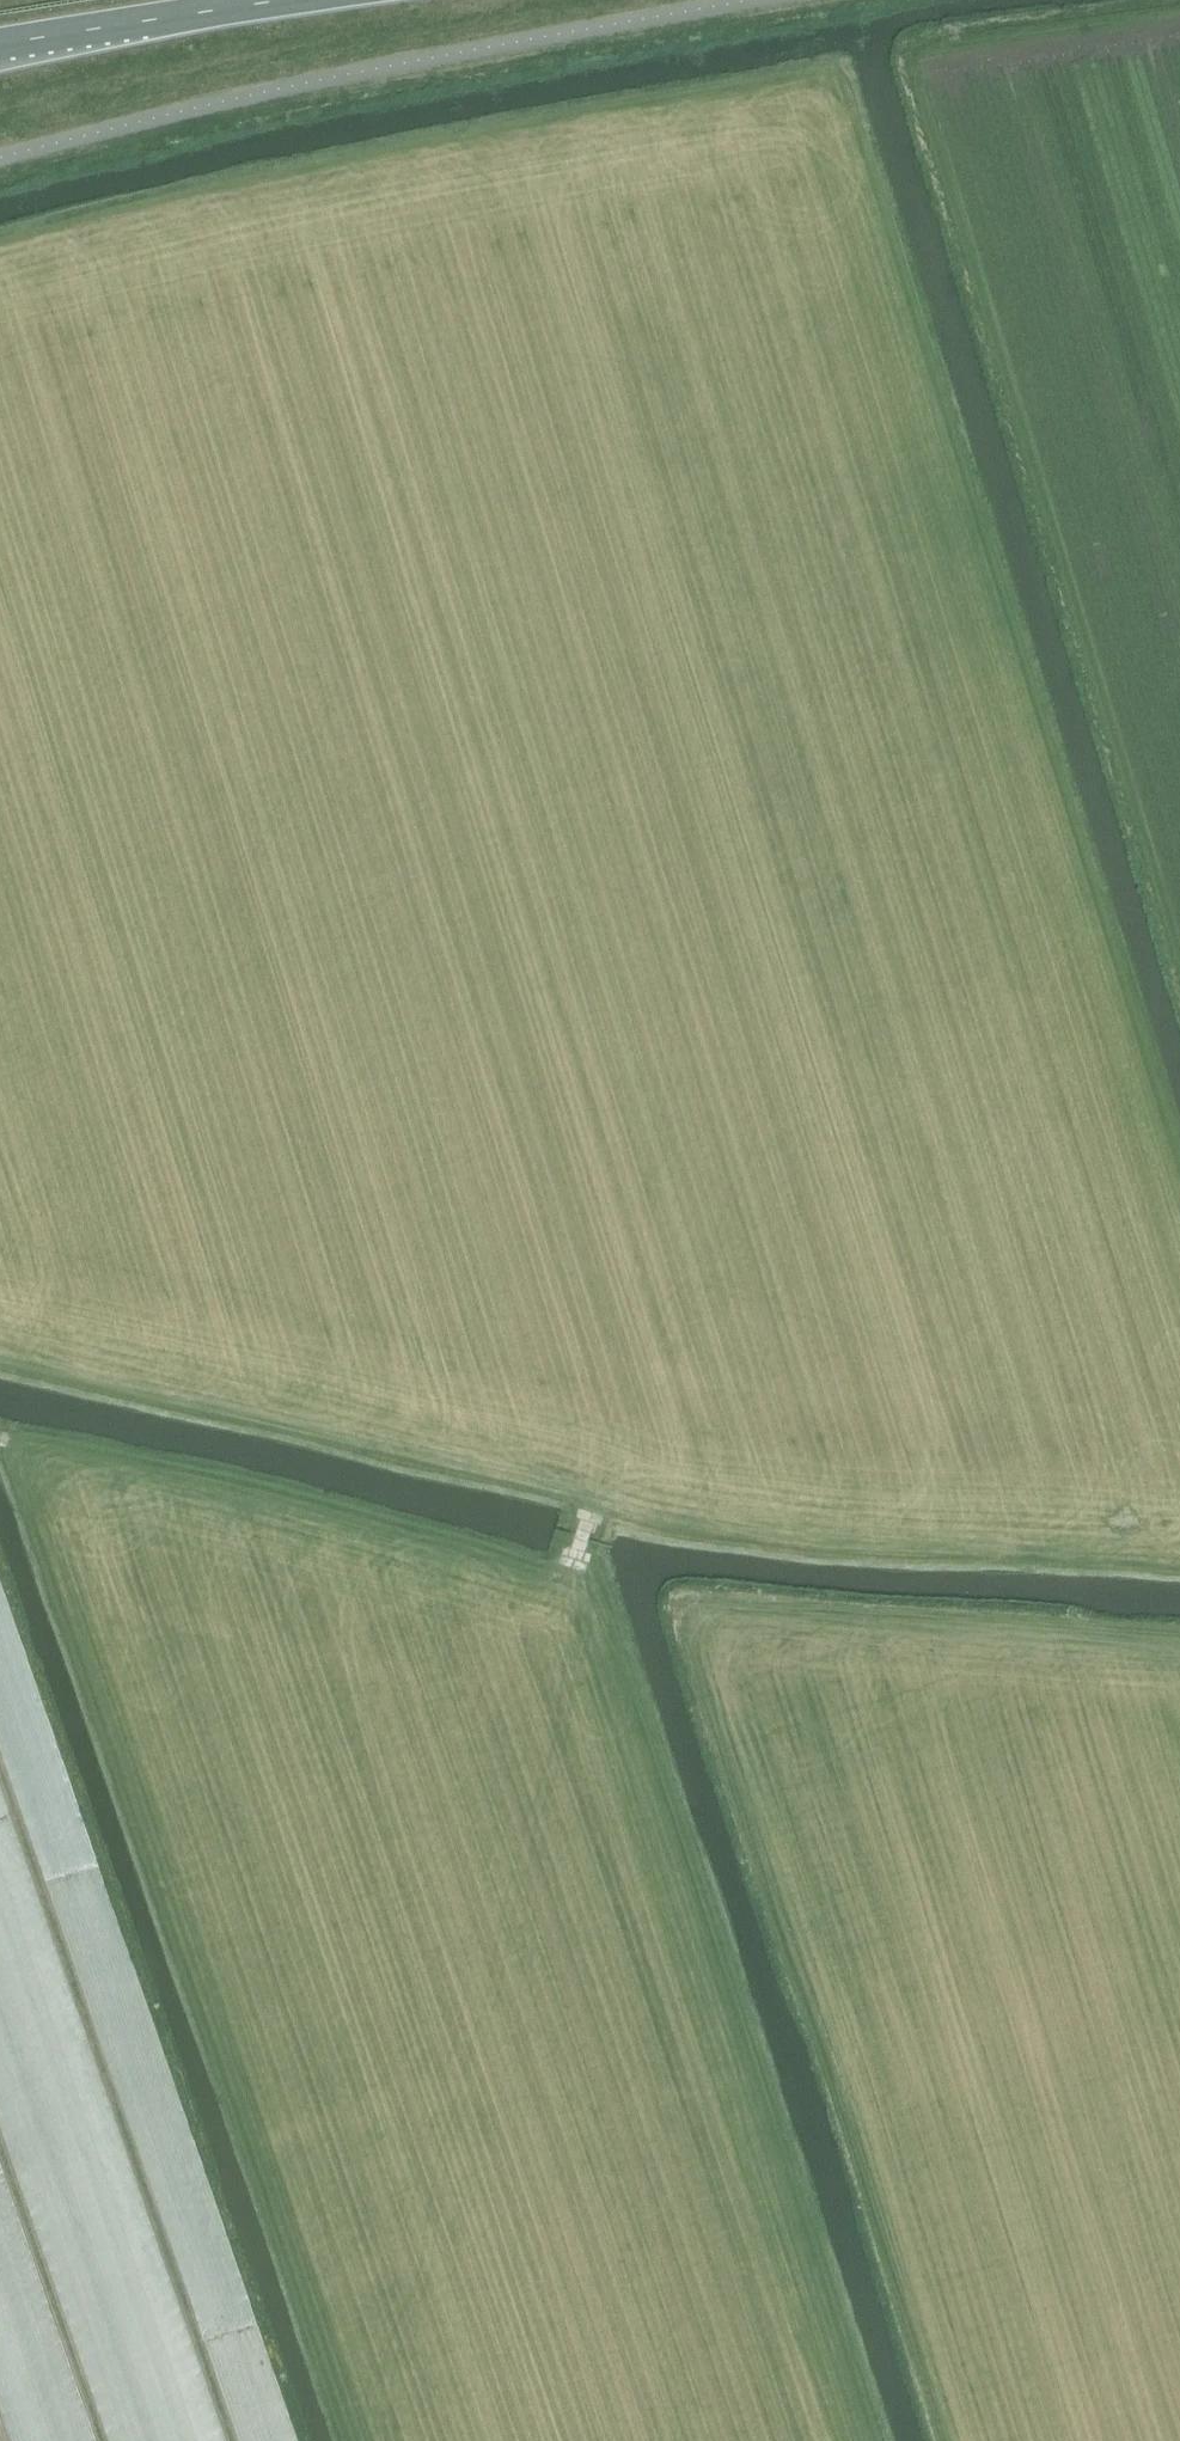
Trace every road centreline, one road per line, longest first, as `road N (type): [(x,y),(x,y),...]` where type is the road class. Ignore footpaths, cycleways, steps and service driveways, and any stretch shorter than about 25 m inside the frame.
road 1 (trunk): [(0,39),(257,0)]

